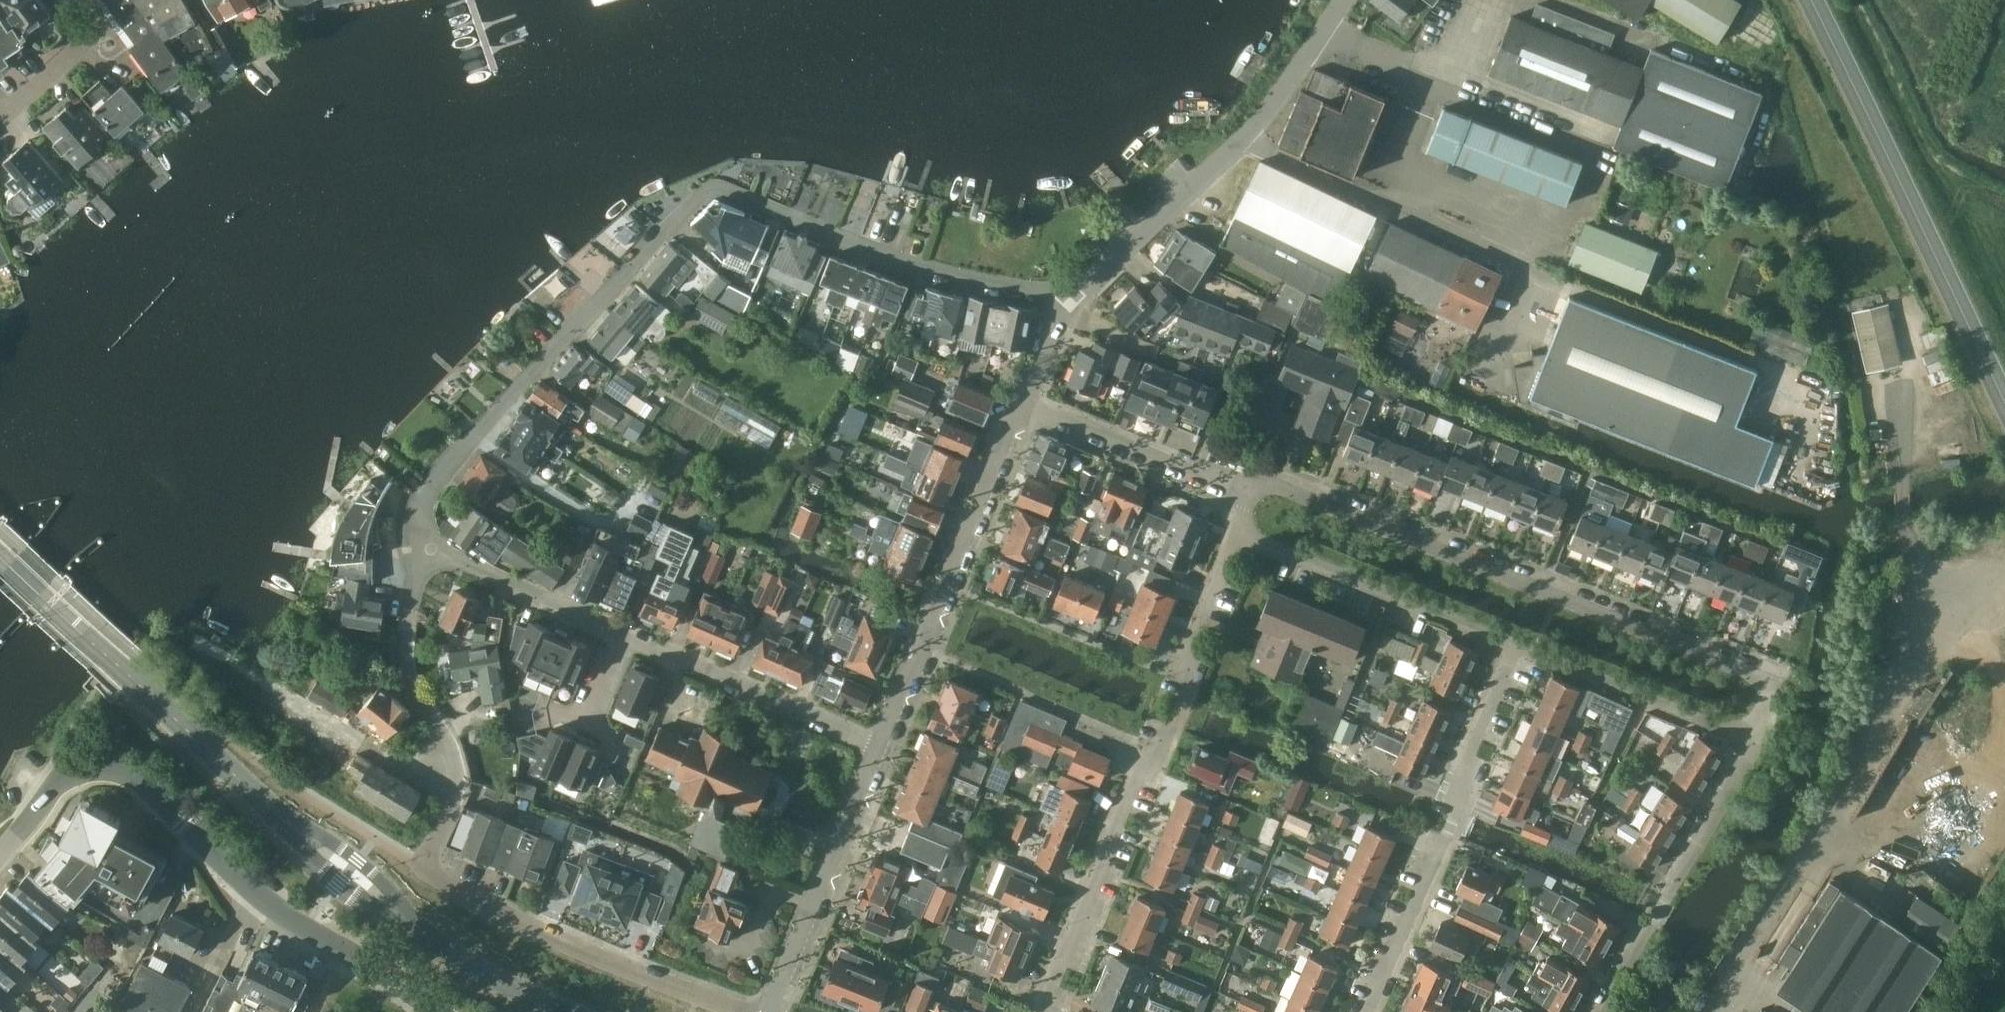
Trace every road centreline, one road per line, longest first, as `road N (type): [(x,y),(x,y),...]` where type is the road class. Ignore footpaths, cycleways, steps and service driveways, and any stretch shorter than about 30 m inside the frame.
road 1 (residential): [(414,540),(430,485),(713,181),(924,265),(1066,300)]
road 2 (residential): [(1754,740),(1776,679),(1278,482),(1251,489)]
road 3 (residential): [(1039,1011),(1139,770),(1164,746),(1187,687),(1187,656),(1242,513)]
road 4 (residential): [(879,744),(414,540)]
road 5 (unclassified): [(435,1011),(259,892),(149,782),(105,765),(61,780)]
road 6 (unclassified): [(1066,300),(1100,279),(1247,131),(1342,0)]
road 7 (residential): [(1364,1011),(1525,650)]
road 8 (tertiary): [(0,556),(281,817)]
road 9 (unclassified): [(879,744),(1024,399)]
road 10 (residential): [(423,871),(460,786),(444,732),(405,672),(414,540)]
road 11 (residential): [(735,1011),(568,947),(423,871)]
road 12 (residential): [(1242,513),(1256,539),(1525,650)]
road 13 (residential): [(1602,1011),(1754,740)]
road 14 (unclassified): [(770,1011),(879,744)]
road 15 (residential): [(1525,650),(1754,740)]
road 16 (residential): [(1251,489),(1024,399)]
road 17 (tertiary): [(443,949),(382,881),(281,817)]
road 18 (tertiary): [(281,817),(330,871),(443,949)]
road 19 (unclassified): [(4,115),(82,51),(69,0)]
road 20 (tertiary): [(443,949),(557,1011)]

